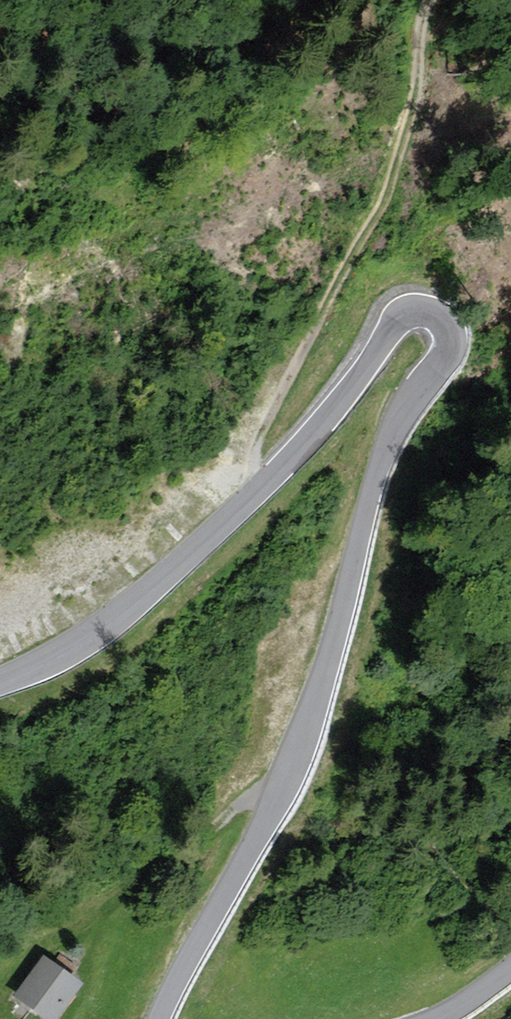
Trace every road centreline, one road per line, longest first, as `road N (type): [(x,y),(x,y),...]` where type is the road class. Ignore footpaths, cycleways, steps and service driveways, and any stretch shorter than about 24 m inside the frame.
road 1 (residential): [(0,682),(69,653),(138,606),(344,399),(406,316),(428,312),(445,322),(448,355),(403,413),(385,454),(303,743),(161,1018)]
road 2 (track): [(253,494),(244,447),(264,393),(386,188),(419,84),(432,0)]

